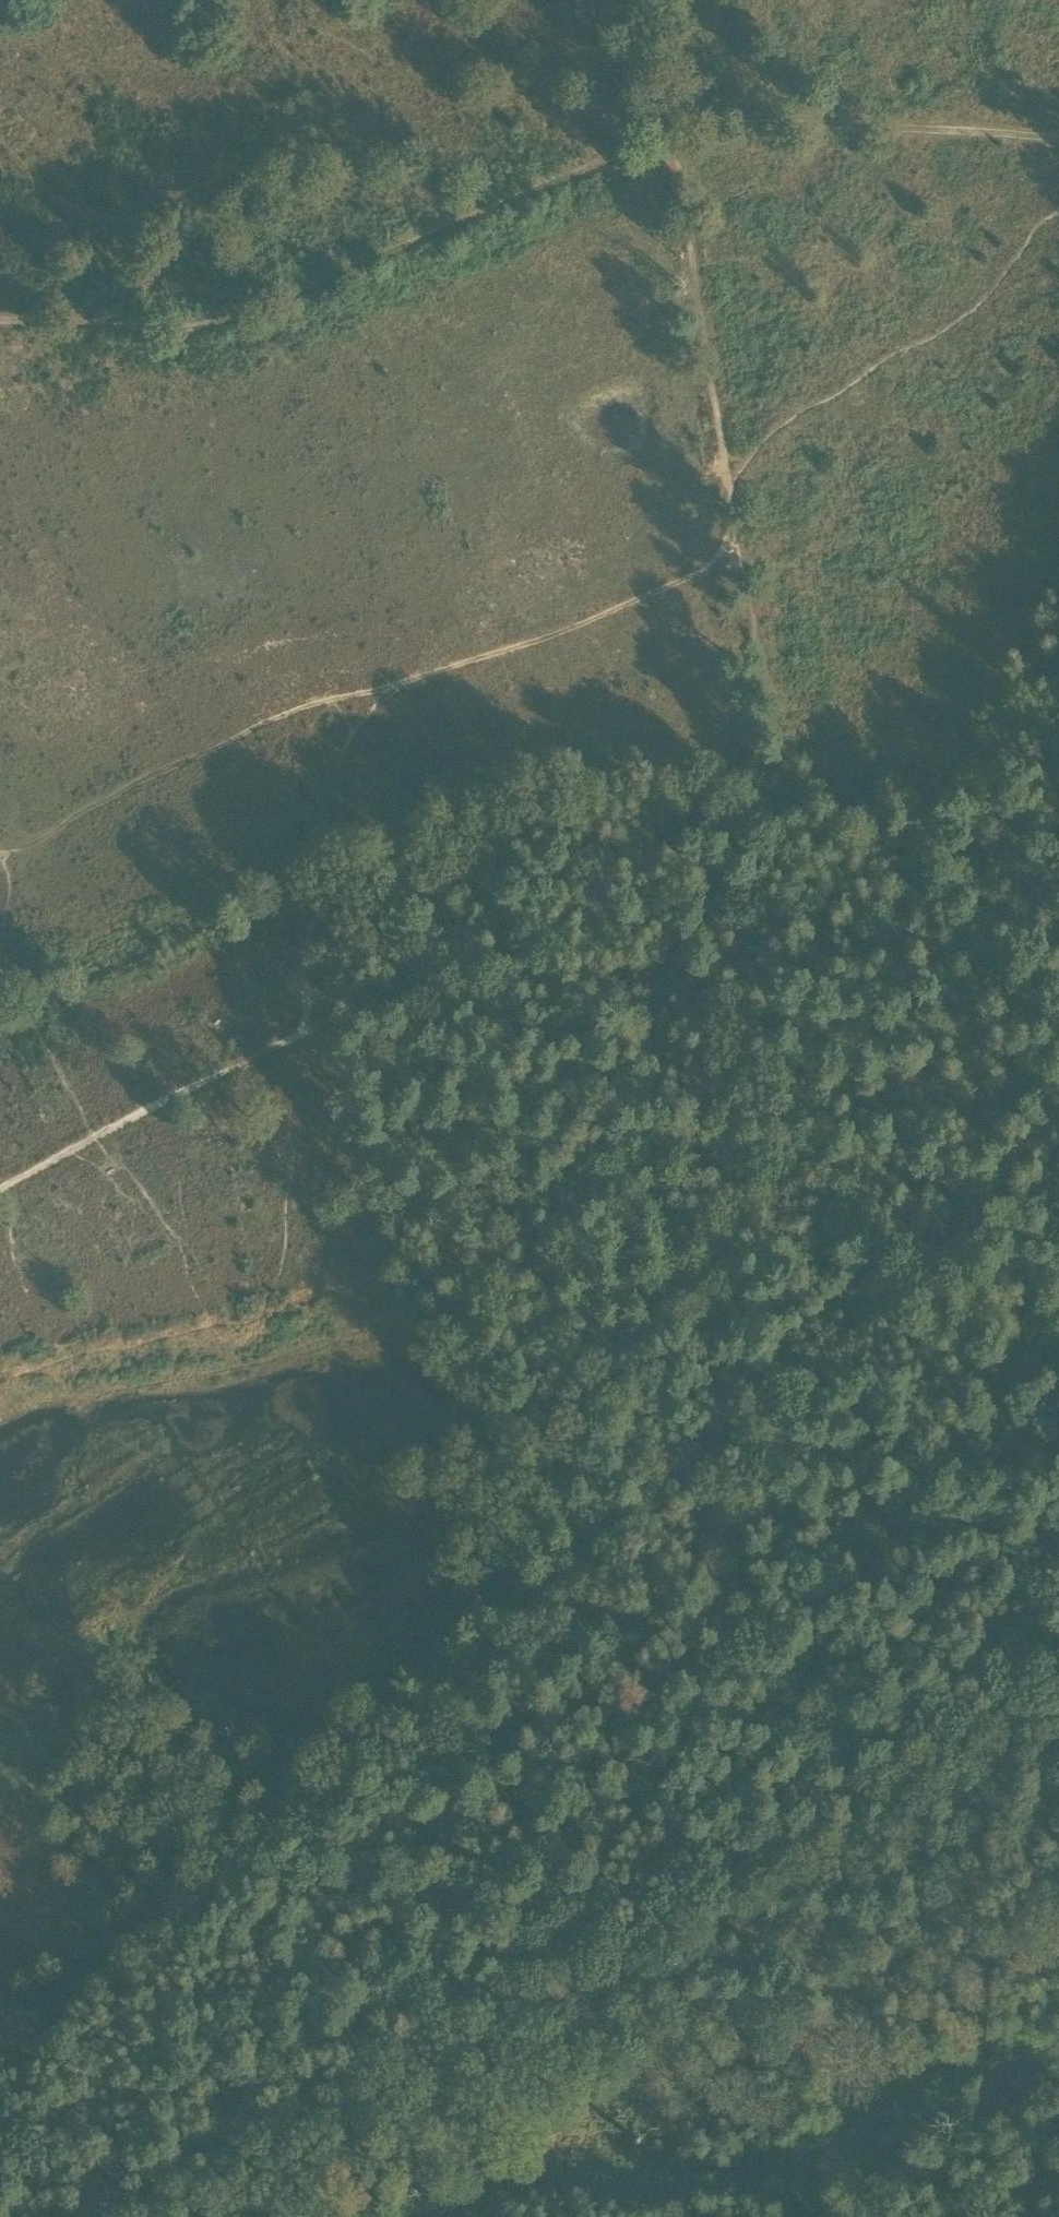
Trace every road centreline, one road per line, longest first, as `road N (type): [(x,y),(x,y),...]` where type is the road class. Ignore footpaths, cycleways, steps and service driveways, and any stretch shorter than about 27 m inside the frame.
road 1 (track): [(0,2055),(908,1267),(1058,1080)]
road 2 (track): [(0,1177),(522,912),(908,1267)]

